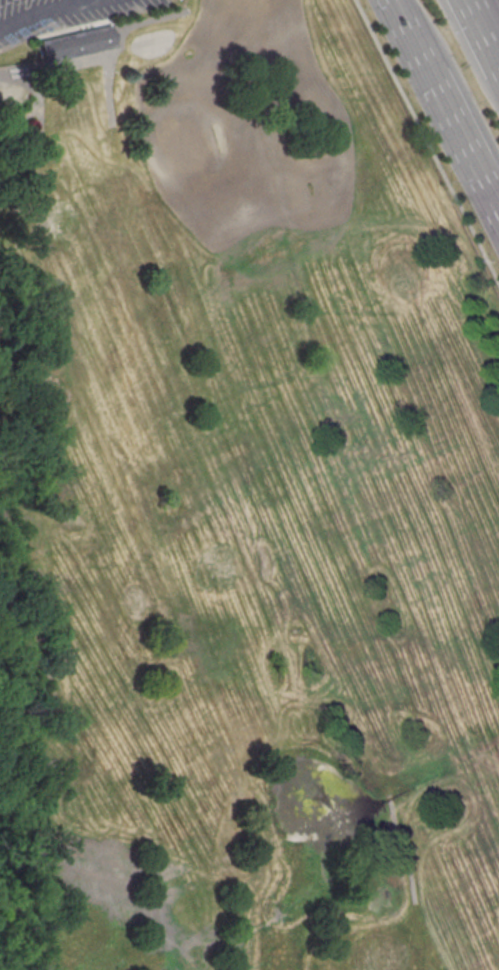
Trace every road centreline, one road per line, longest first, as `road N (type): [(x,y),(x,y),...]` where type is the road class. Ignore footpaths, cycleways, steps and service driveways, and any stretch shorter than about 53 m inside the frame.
road 1 (primary): [(390,0),(498,218)]
road 2 (primary): [(396,0),(441,43),(498,161)]

